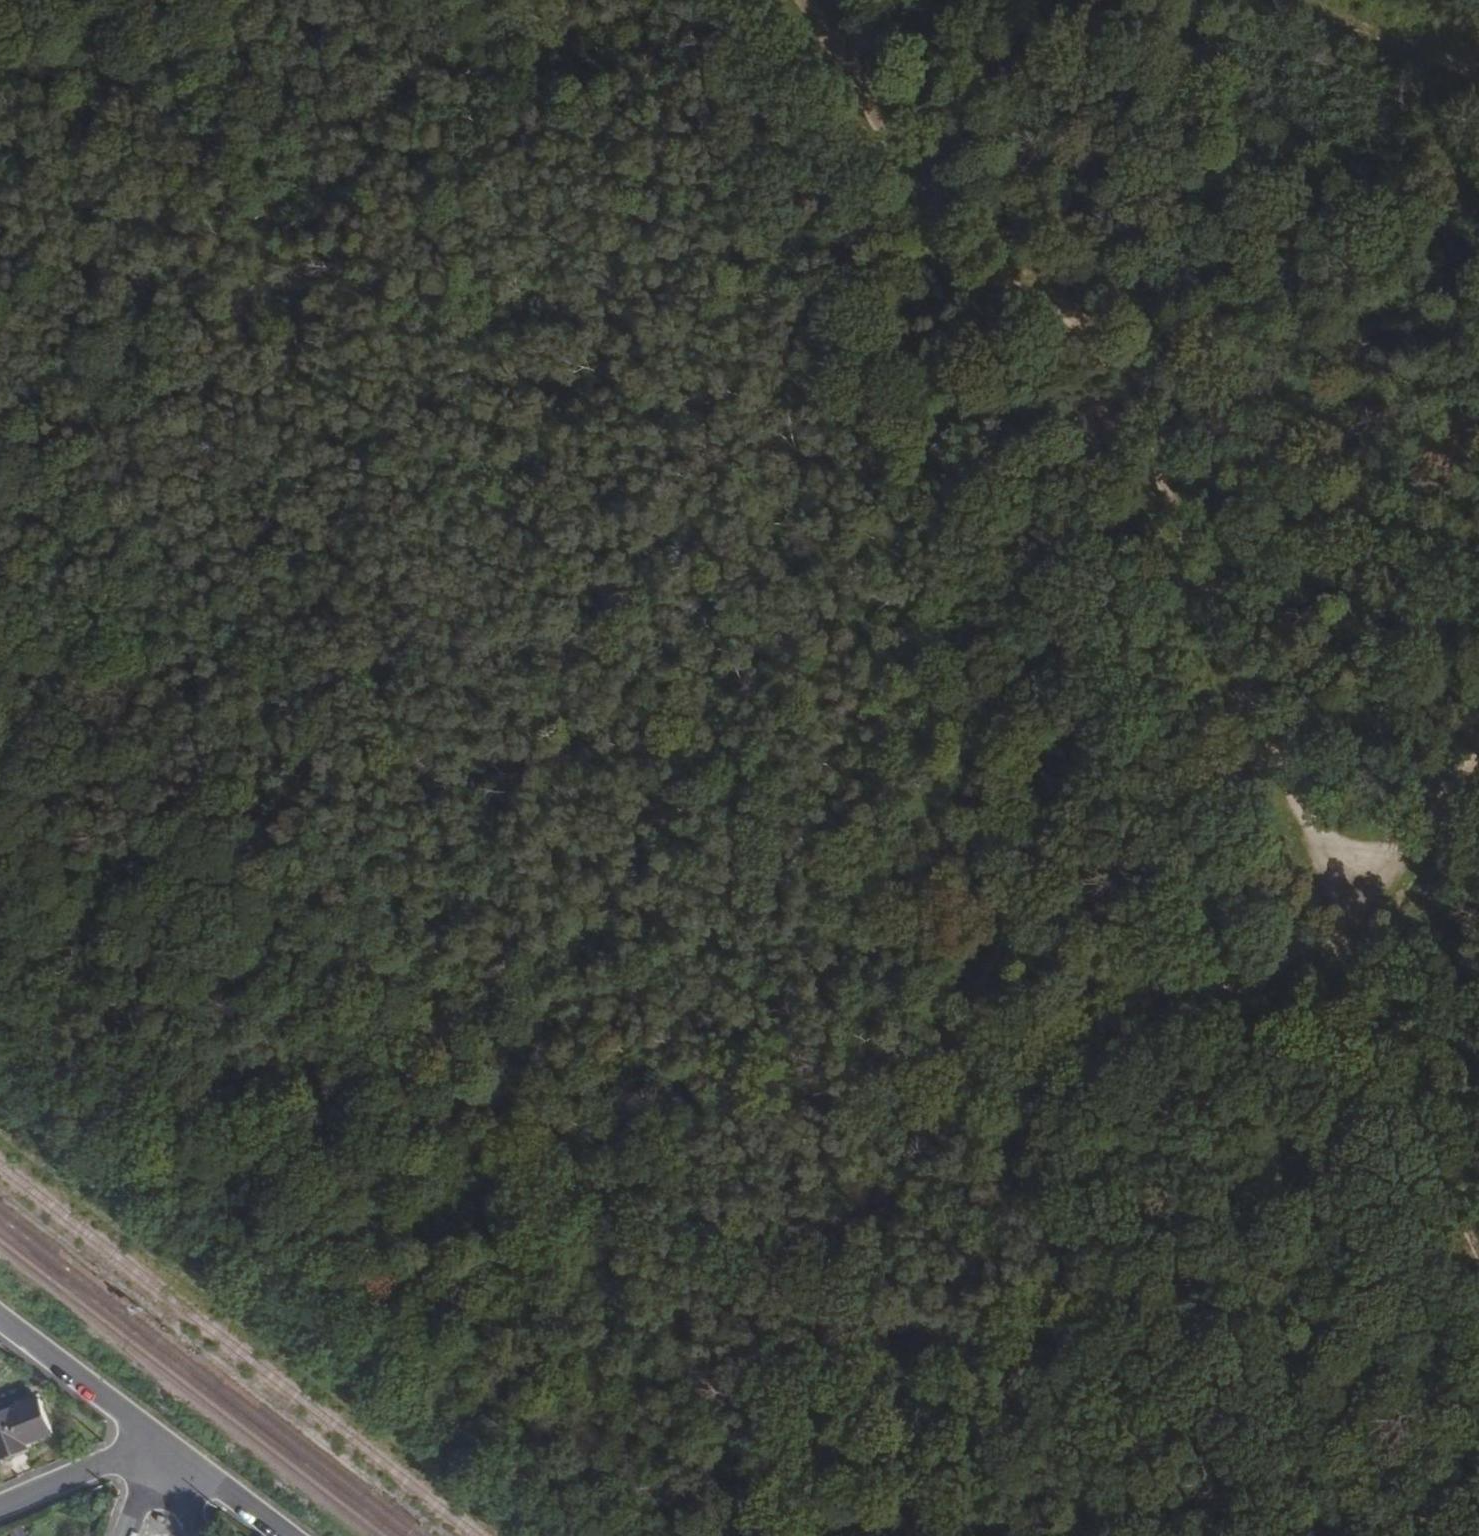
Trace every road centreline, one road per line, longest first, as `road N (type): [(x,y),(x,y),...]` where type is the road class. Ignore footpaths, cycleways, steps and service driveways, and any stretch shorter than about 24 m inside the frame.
road 1 (track): [(1354,931),(1478,746)]
road 2 (residential): [(160,1440),(0,1320)]
road 3 (residential): [(0,1507),(160,1440)]
road 4 (residential): [(287,1535),(160,1440)]

